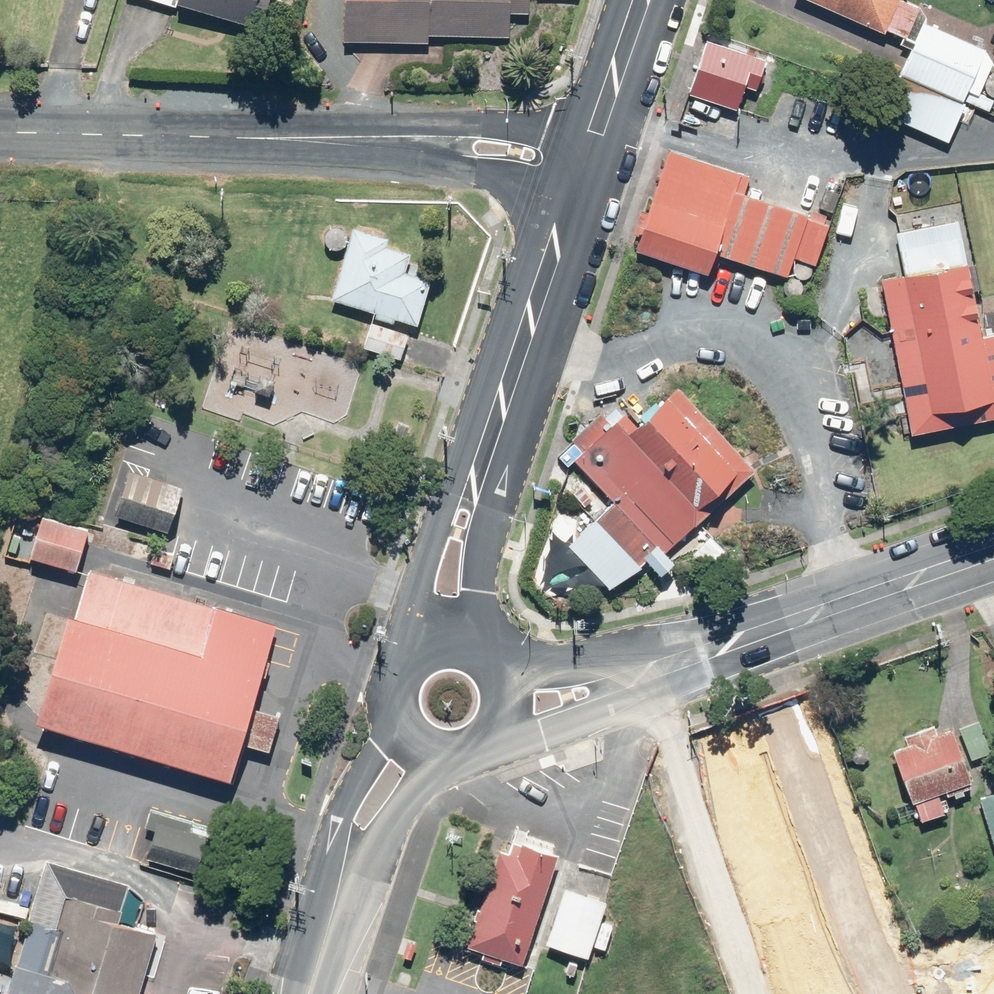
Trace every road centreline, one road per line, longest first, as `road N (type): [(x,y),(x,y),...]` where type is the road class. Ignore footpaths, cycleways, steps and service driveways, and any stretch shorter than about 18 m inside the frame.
road 1 (residential): [(837,993),(732,644)]
road 2 (unclassified): [(285,138),(412,126),(592,134)]
road 3 (unclassified): [(571,196),(460,166),(285,138)]
road 4 (unclassified): [(0,131),(285,138)]
road 5 (secondary): [(732,644),(993,550)]
road 6 (secondary): [(732,644),(618,705),(489,748)]
road 7 (secondary): [(571,196),(489,437)]
road 8 (secondary): [(400,655),(449,506),(489,437)]
road 9 (secondary): [(508,667),(577,672),(732,644)]
road 10 (secondary): [(489,437),(474,529),(489,644)]
road 11 (secondary): [(334,883),(347,809),(392,725)]
road 12 (secondary): [(436,759),(334,883)]
road 13 (secondary): [(640,0),(592,134)]

